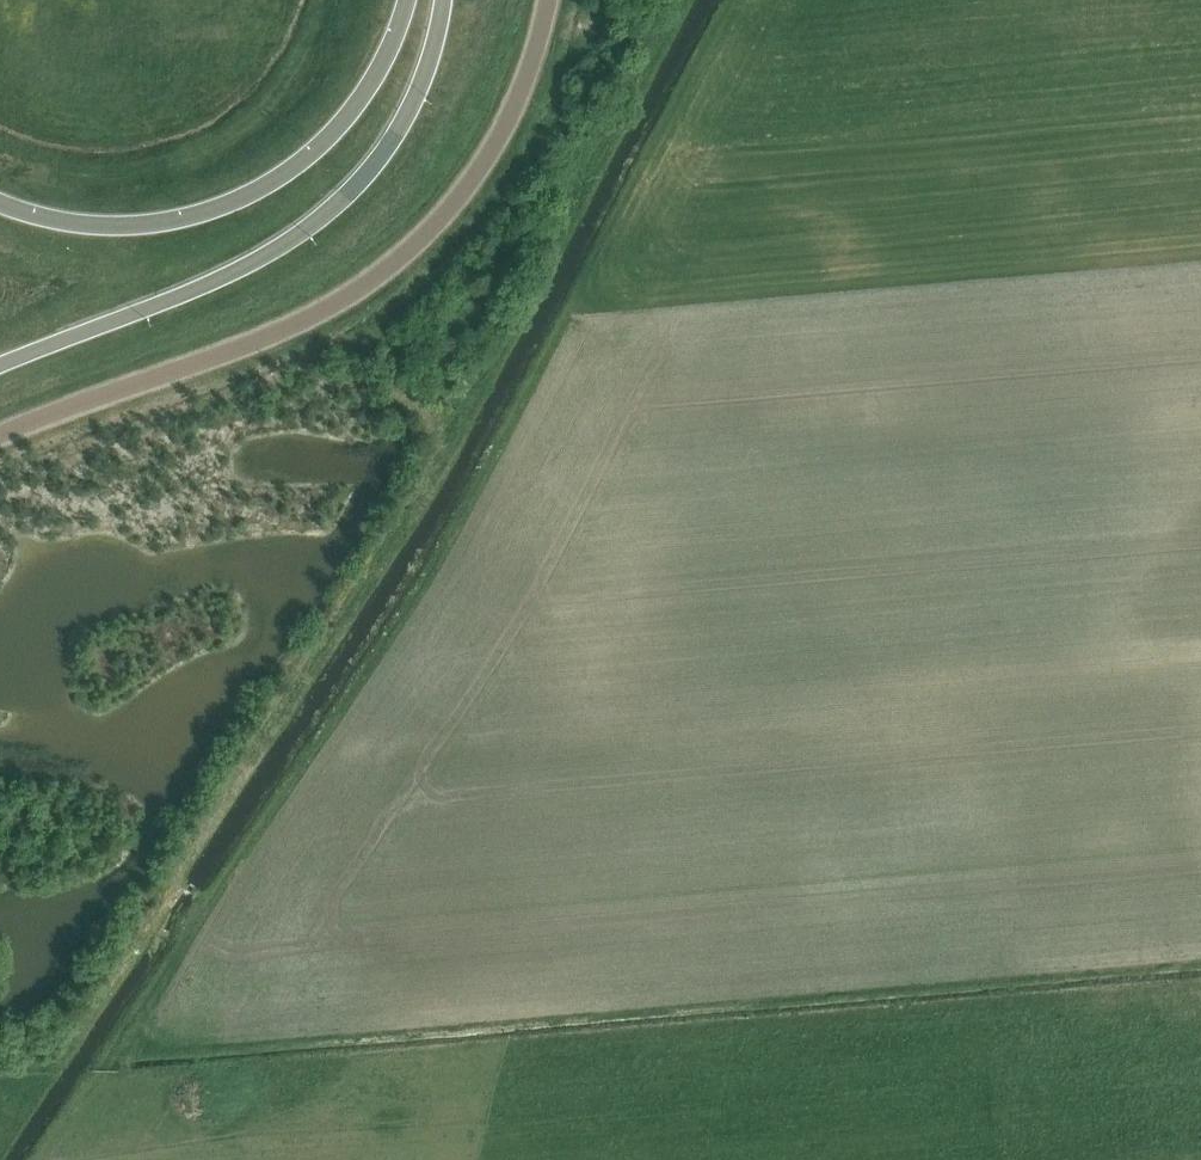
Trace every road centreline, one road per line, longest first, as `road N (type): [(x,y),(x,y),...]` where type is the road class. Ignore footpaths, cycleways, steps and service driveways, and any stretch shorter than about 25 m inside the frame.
road 1 (track): [(677,0),(435,467),(57,1057)]
road 2 (unclassified): [(0,434),(259,338),(395,262),(469,186),(499,138),(548,0)]
road 3 (trunk): [(0,365),(211,282),(312,222),(352,189),(399,128),(423,78),(443,0)]
road 4 (trunk): [(408,0),(382,64),(346,119),(304,160),(248,195),(151,223),(54,219),(0,203)]

